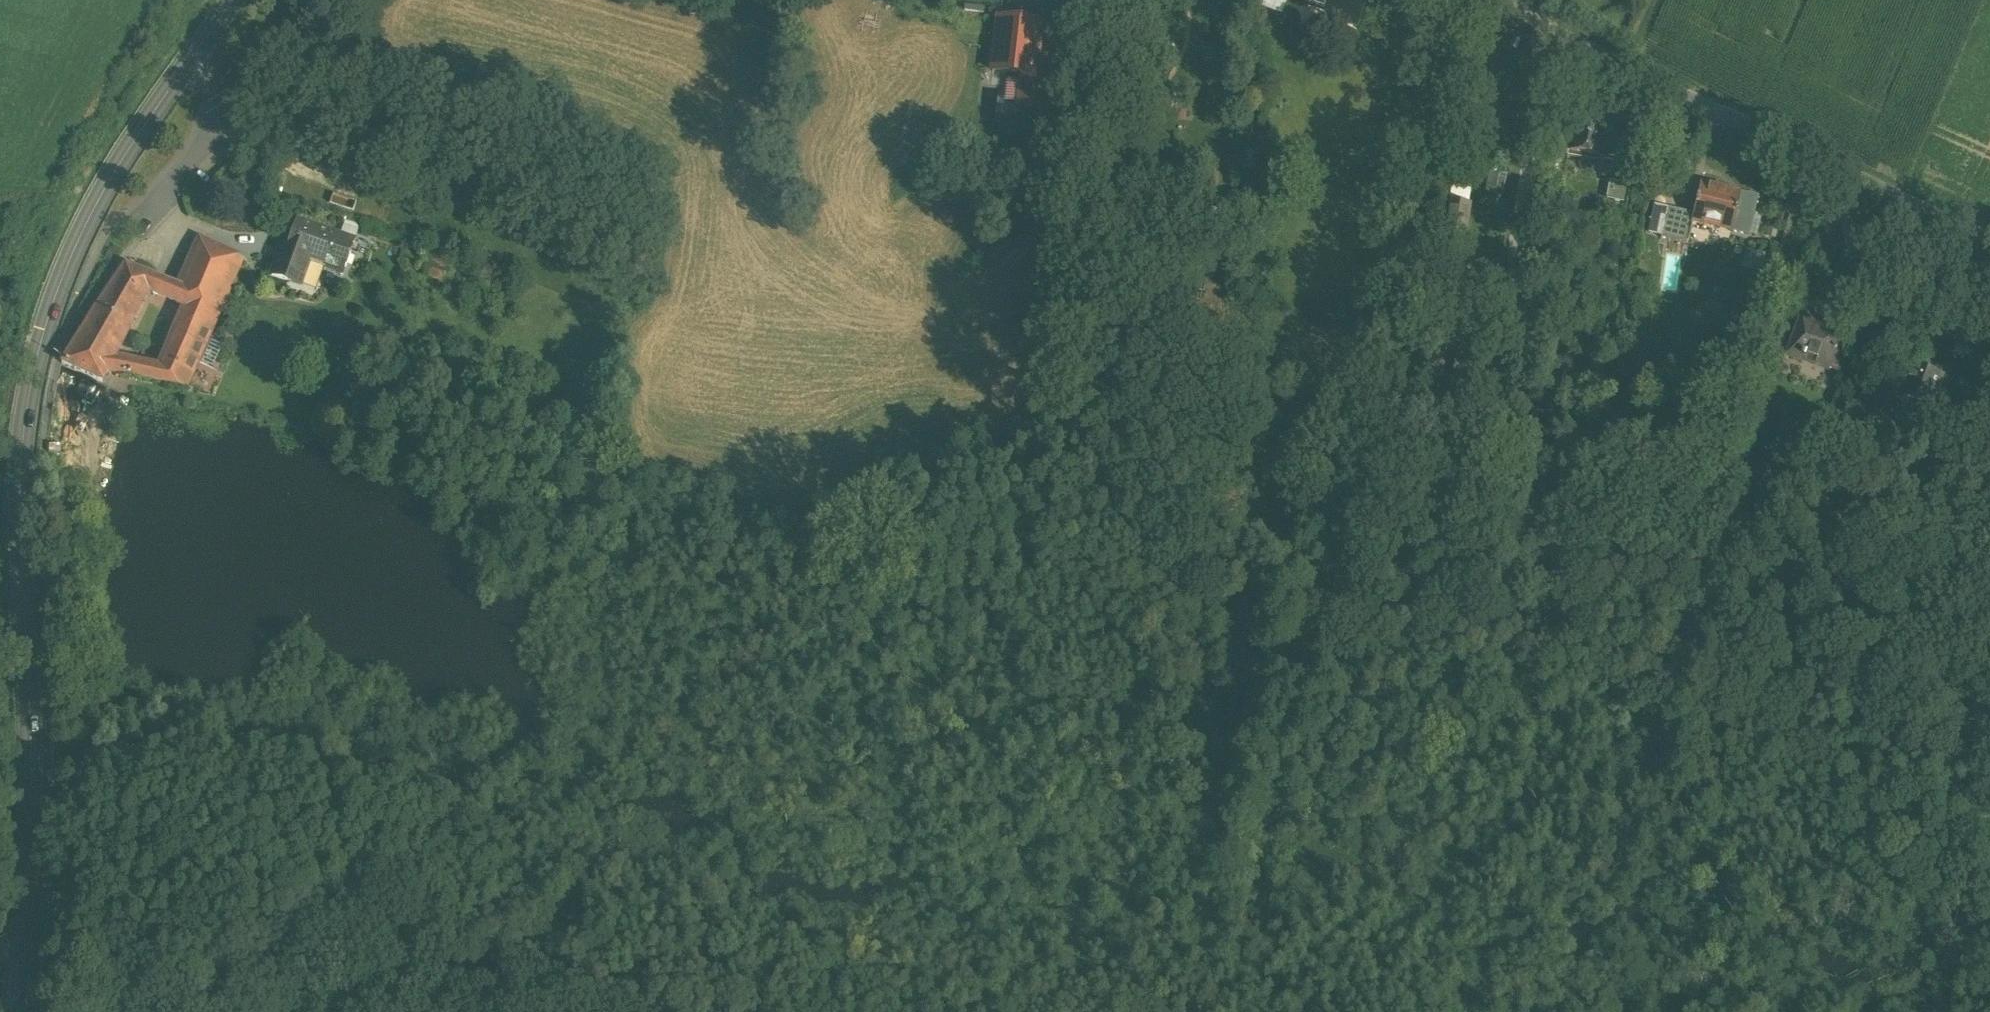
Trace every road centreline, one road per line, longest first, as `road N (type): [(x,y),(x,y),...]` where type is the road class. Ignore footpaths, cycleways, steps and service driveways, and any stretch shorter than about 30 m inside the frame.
road 1 (secondary): [(21,947),(29,855),(21,476),(27,408),(48,318),(82,231),(231,0)]
road 2 (residential): [(1468,0),(1989,240)]
road 3 (track): [(1066,0),(1048,220)]
road 4 (track): [(19,961),(47,966),(133,1011)]

